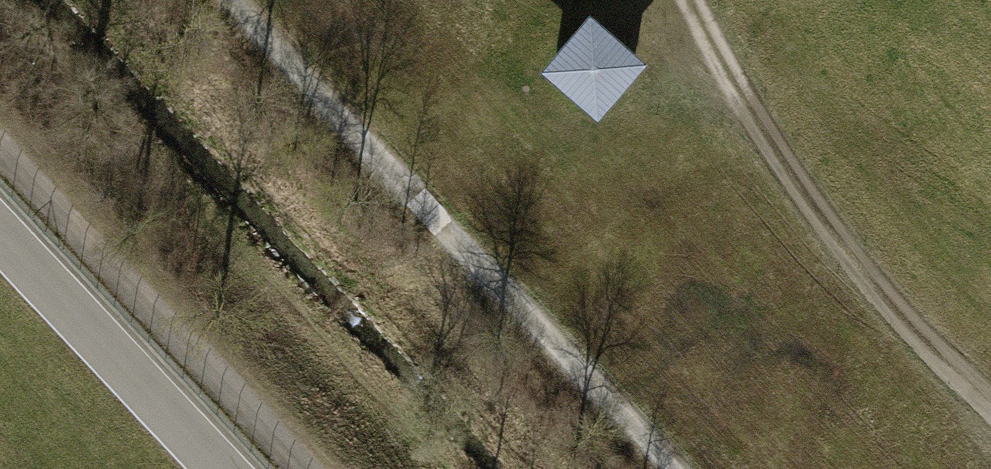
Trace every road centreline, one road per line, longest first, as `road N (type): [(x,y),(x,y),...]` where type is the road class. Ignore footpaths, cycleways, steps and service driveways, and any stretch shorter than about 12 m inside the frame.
road 1 (track): [(691,468),(239,0)]
road 2 (track): [(990,410),(961,386),(810,205),(690,0)]
road 3 (track): [(0,157),(292,468)]

